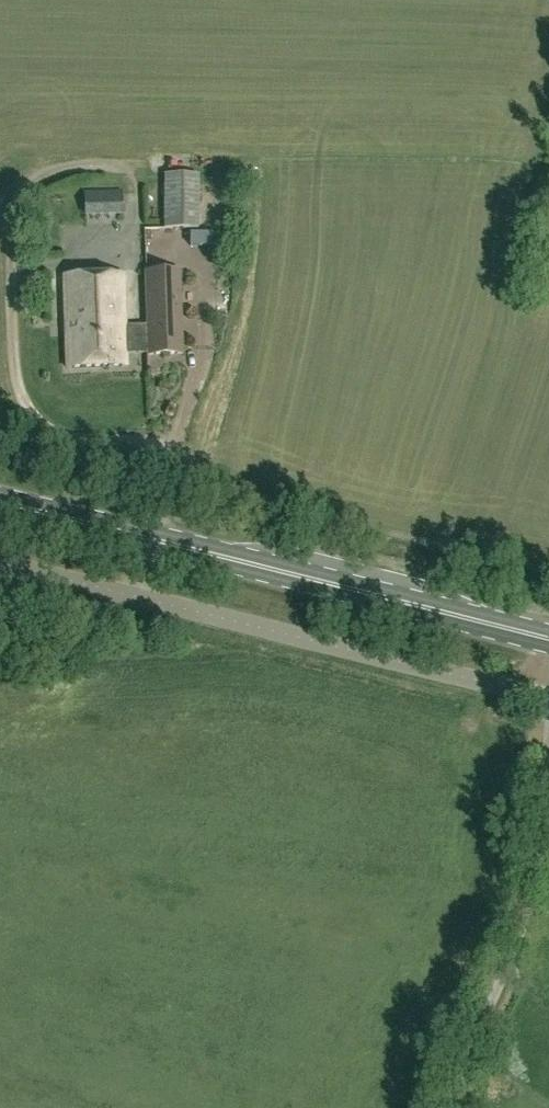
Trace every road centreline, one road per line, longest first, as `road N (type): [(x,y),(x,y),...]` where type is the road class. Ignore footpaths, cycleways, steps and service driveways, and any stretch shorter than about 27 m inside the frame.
road 1 (primary): [(548,638),(0,501)]
road 2 (unclassified): [(0,562),(548,697)]
road 3 (track): [(40,420),(17,381),(15,205),(38,179),(95,163)]

